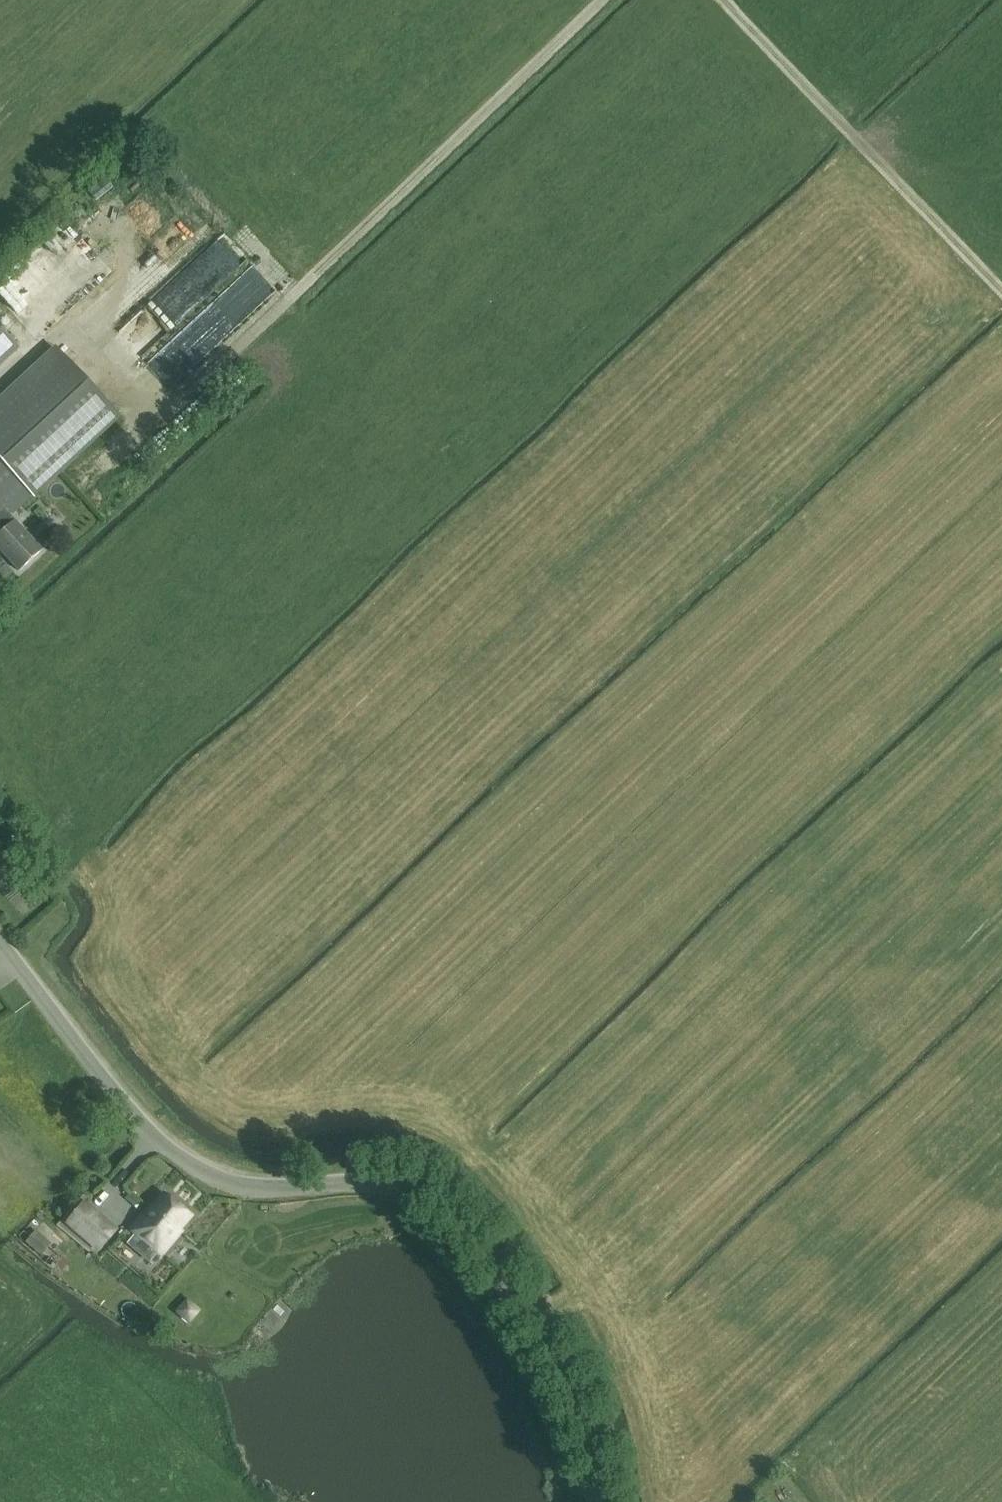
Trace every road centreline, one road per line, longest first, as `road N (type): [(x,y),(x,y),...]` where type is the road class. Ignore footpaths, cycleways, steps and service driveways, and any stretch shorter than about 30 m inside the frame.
road 1 (tertiary): [(595,1501),(572,1410),(545,1352),(446,1216),(387,1183),(247,1187),(194,1168),(117,1097),(0,942)]

